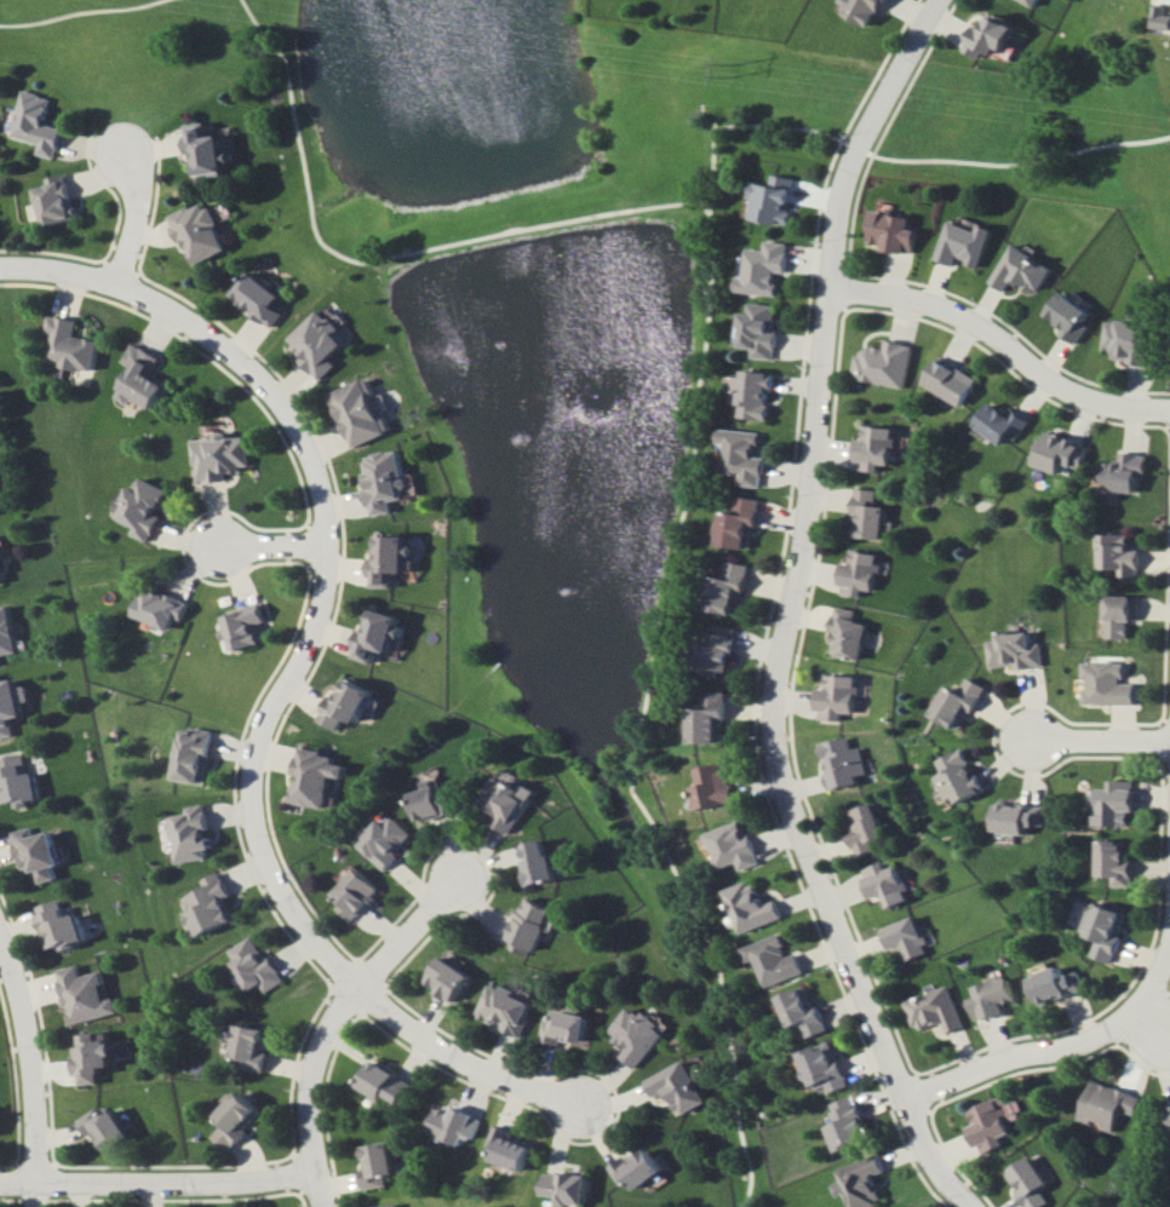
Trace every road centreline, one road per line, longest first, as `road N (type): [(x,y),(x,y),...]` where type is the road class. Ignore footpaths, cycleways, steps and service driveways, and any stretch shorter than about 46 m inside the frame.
road 1 (residential): [(975,1206),(927,1143),(790,805),(773,701),(810,508),(848,182),(937,0)]
road 2 (residential): [(362,990),(283,886),(266,855),(257,805),(259,751),(331,588),(329,499),(319,465),(263,378),(124,284)]
road 3 (residential): [(833,289),(933,303),(1078,396),(1169,411)]
road 4 (residential): [(315,1172),(0,1182)]
road 5 (residential): [(42,1182),(36,1042),(0,934)]
road 6 (residential): [(362,990),(486,1070),(584,1108)]
road 7 (residential): [(911,1100),(1020,1054),(1065,1048),(1148,1016)]
road 8 (residential): [(322,1206),(312,1087),(362,990)]
road 9 (residential): [(362,990),(466,875)]
road 10 (residential): [(124,284),(145,196),(128,150)]
road 11 (residential): [(1034,738),(1169,740)]
road 12 (residential): [(0,268),(124,284)]

